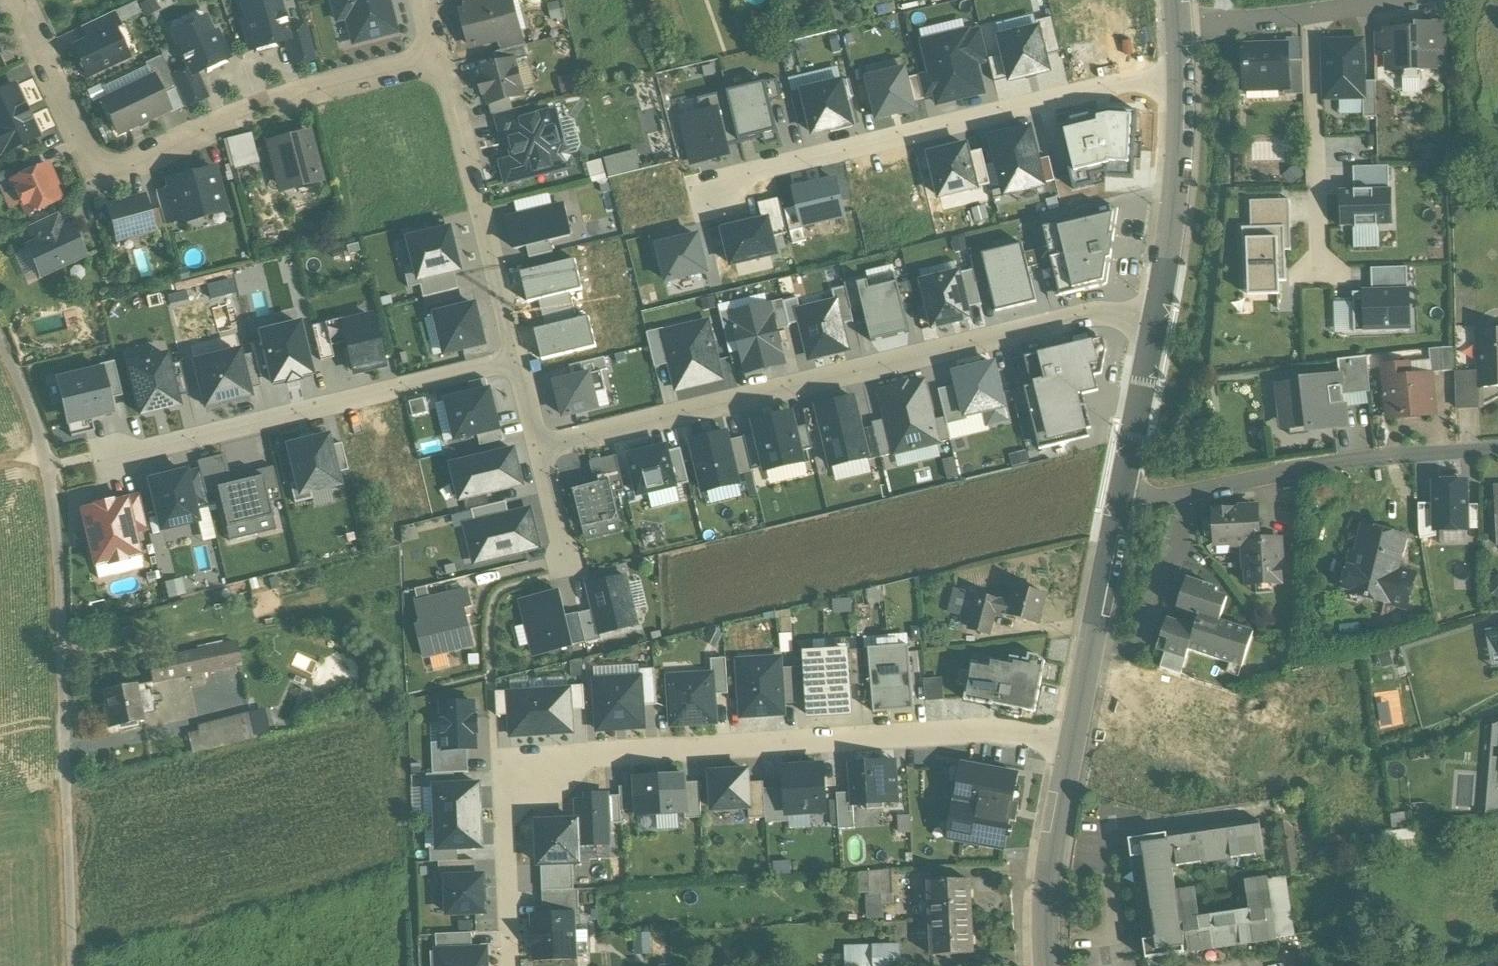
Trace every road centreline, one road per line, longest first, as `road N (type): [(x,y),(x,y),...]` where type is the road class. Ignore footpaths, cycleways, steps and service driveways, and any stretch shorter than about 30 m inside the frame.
road 1 (residential): [(1079,746),(969,732),(507,763),(513,965)]
road 2 (residential): [(541,446),(1110,314),(1159,313)]
road 3 (track): [(0,348),(36,426),(55,495),(73,965)]
road 4 (residential): [(19,0),(101,177),(294,99),(446,57)]
road 5 (residential): [(1179,76),(706,184)]
road 6 (residential): [(95,460),(519,356)]
road 7 (residential): [(1120,508),(1316,472),(1497,451)]
road 8 (residential): [(519,356),(446,57)]
road 9 (tertiary): [(1079,746),(1120,508)]
road 10 (tertiary): [(1159,313),(1179,76)]
road 11 (tertiary): [(1050,965),(1052,870),(1079,746)]
road 12 (residential): [(1179,30),(1380,0)]
road 13 (tertiary): [(1120,508),(1159,313)]
road 14 (residential): [(564,567),(541,446)]

